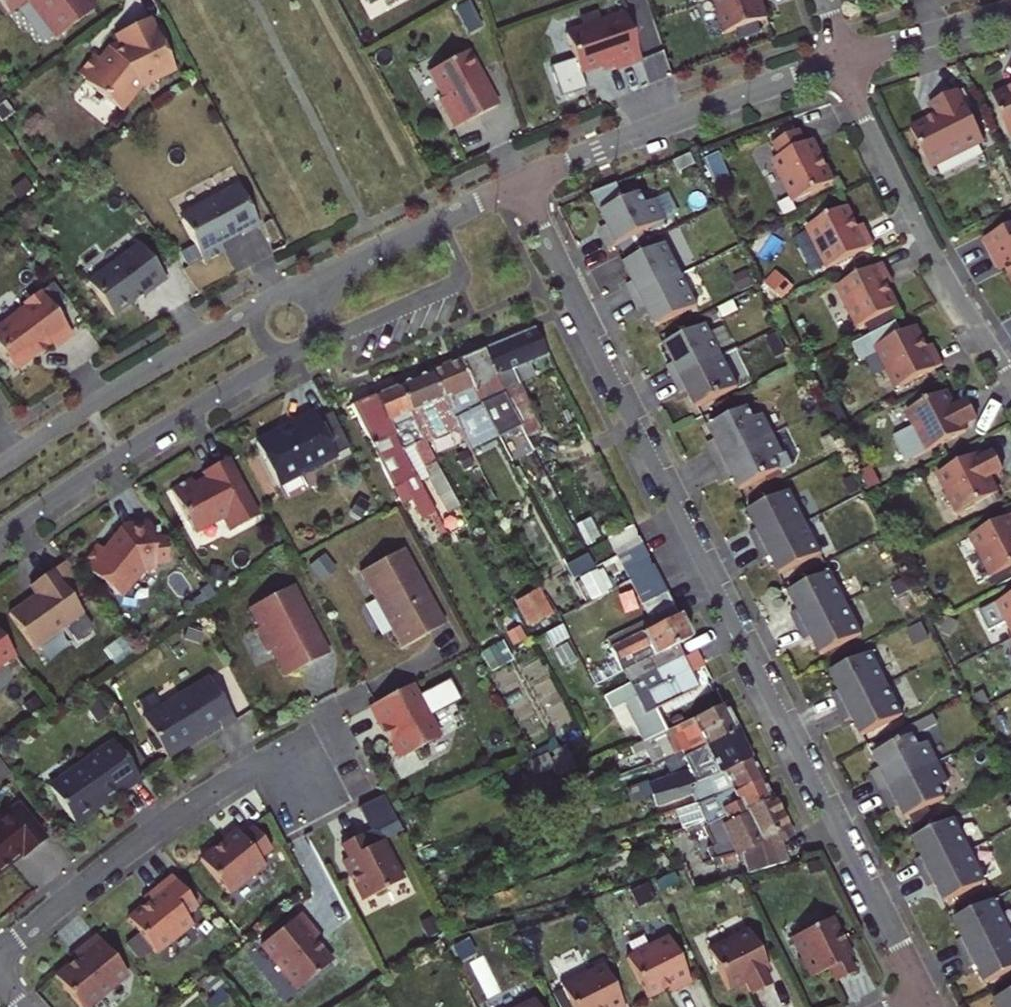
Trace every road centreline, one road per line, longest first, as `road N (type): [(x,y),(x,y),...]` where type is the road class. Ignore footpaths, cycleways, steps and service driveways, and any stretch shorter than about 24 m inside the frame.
road 1 (residential): [(519,186),(928,994)]
road 2 (residential): [(310,739),(186,807),(0,947)]
road 3 (residential): [(1010,379),(936,256),(836,63)]
road 4 (residential): [(836,63),(658,125),(519,186)]
road 5 (residential): [(0,536),(286,355)]
road 6 (residential): [(260,305),(0,465)]
road 7 (residential): [(439,222),(463,280),(351,329),(318,329)]
road 8 (residential): [(1010,11),(849,59)]
road 9 (residential): [(439,222),(333,274),(306,298)]

